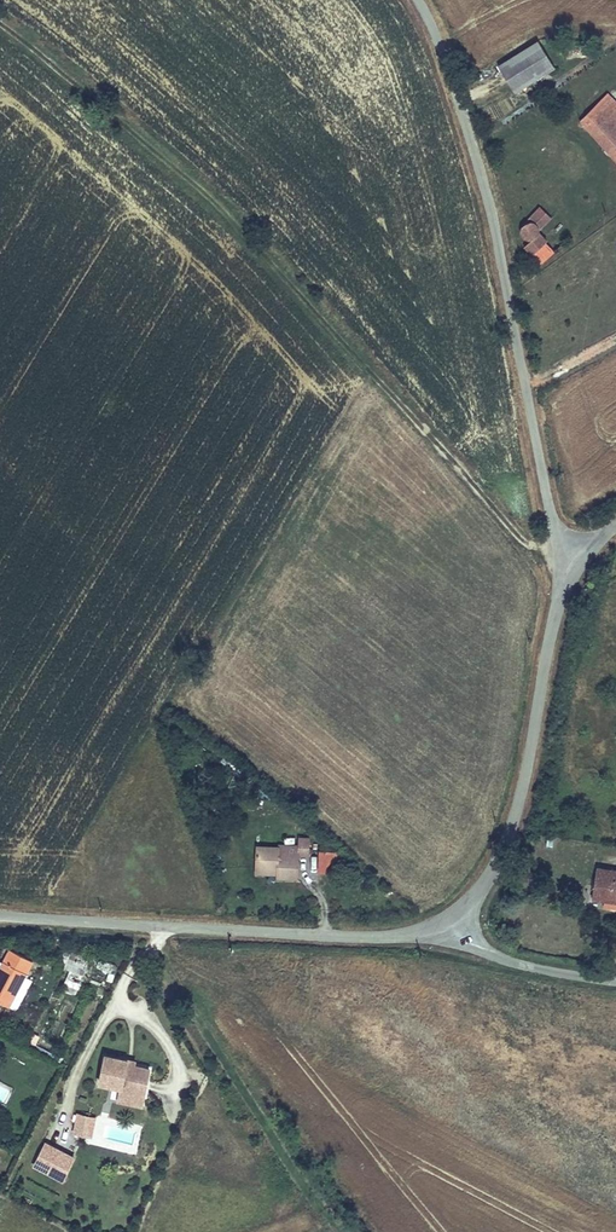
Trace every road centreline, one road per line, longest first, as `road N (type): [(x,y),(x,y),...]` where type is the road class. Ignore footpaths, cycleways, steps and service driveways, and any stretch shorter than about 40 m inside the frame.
road 1 (track): [(572,553),(529,543),(204,193),(0,25)]
road 2 (tertiary): [(572,553),(546,503),(485,188),(417,0)]
road 3 (tertiary): [(445,921),(402,935),(323,936),(0,916)]
road 4 (tertiary): [(572,553),(522,796),(485,883),(445,921)]
road 5 (track): [(338,1231),(304,1194),(158,944)]
road 6 (unclassified): [(445,921),(481,949),(519,963),(615,980)]

